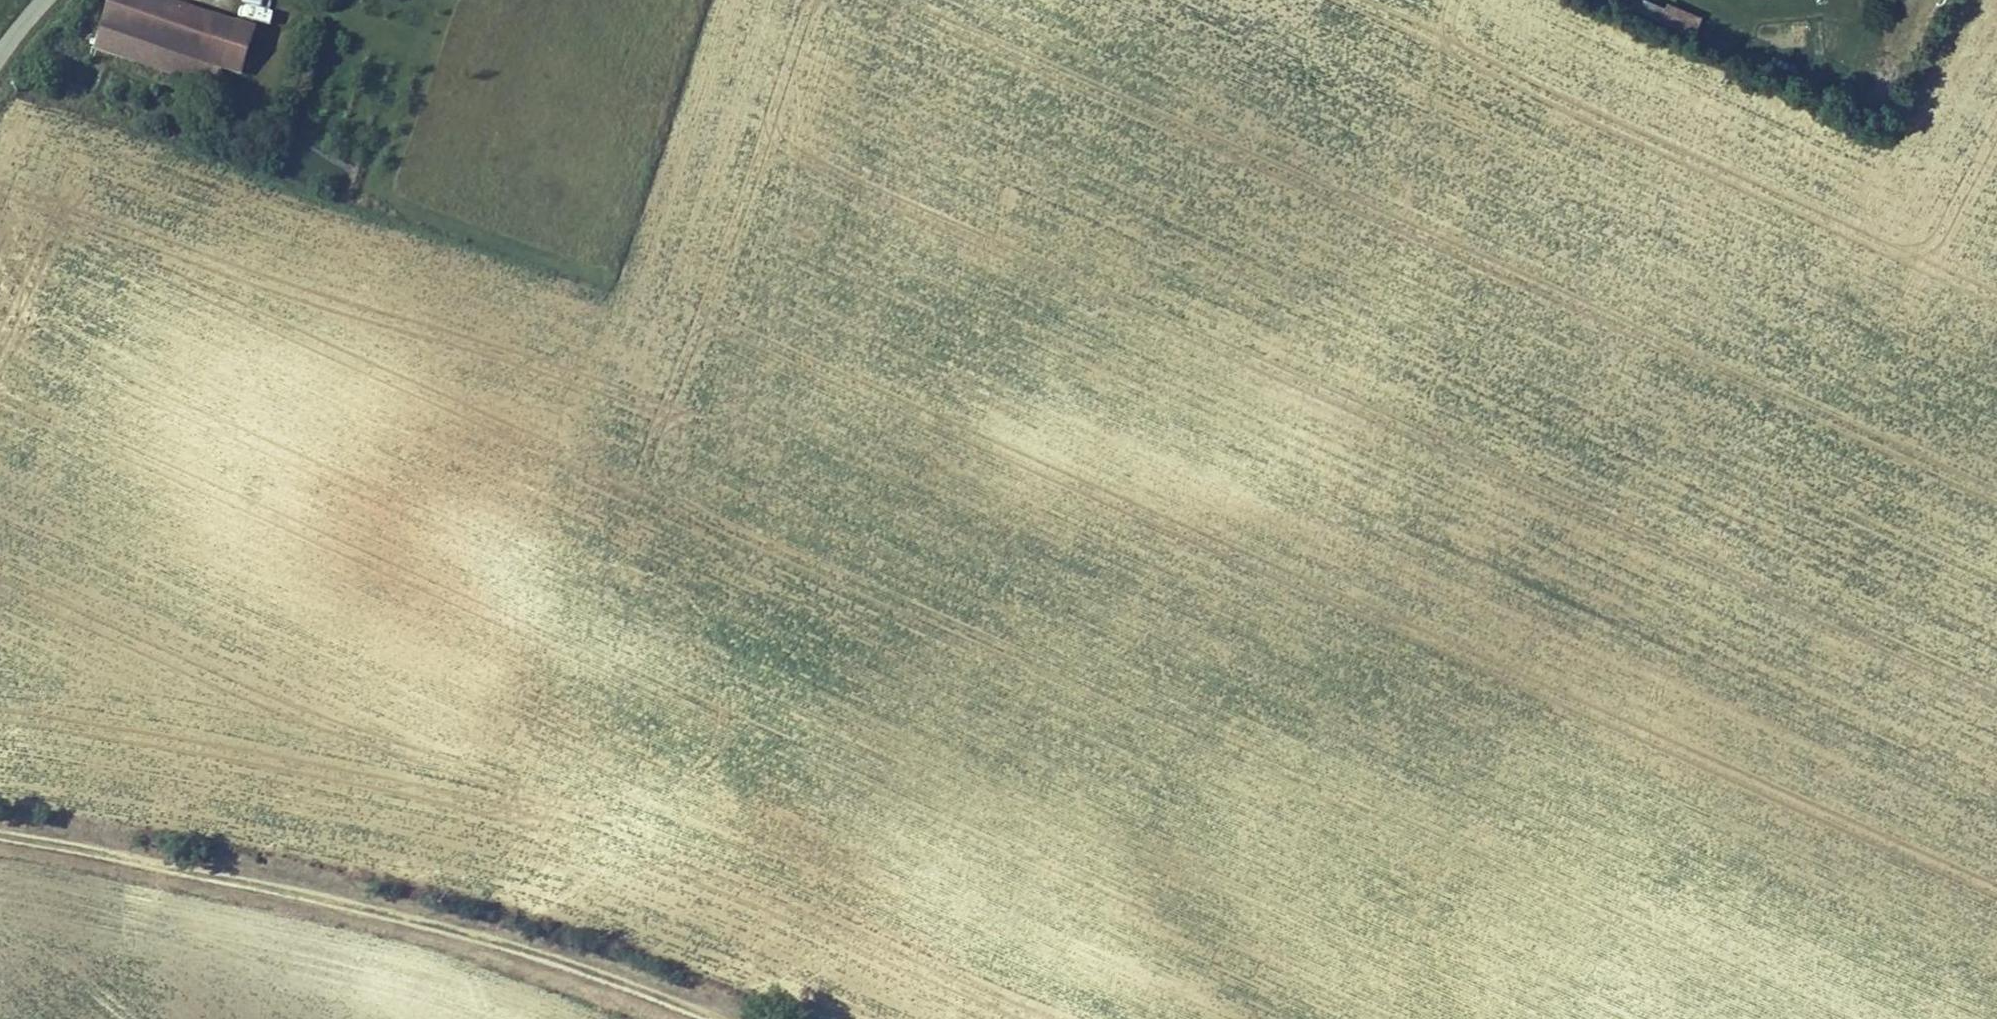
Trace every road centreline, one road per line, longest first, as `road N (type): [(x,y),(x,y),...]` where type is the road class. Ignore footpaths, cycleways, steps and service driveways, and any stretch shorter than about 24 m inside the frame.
road 1 (track): [(0,837),(330,896),(592,973),(691,1018)]

